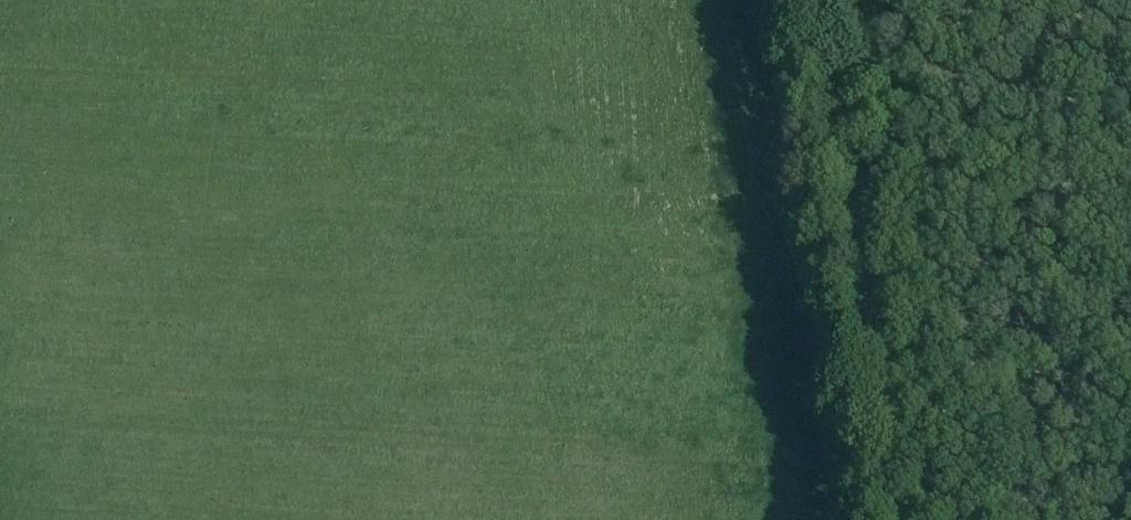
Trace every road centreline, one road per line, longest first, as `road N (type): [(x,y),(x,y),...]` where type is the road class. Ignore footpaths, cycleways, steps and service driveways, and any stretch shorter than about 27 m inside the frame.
road 1 (track): [(903,519),(825,0)]

